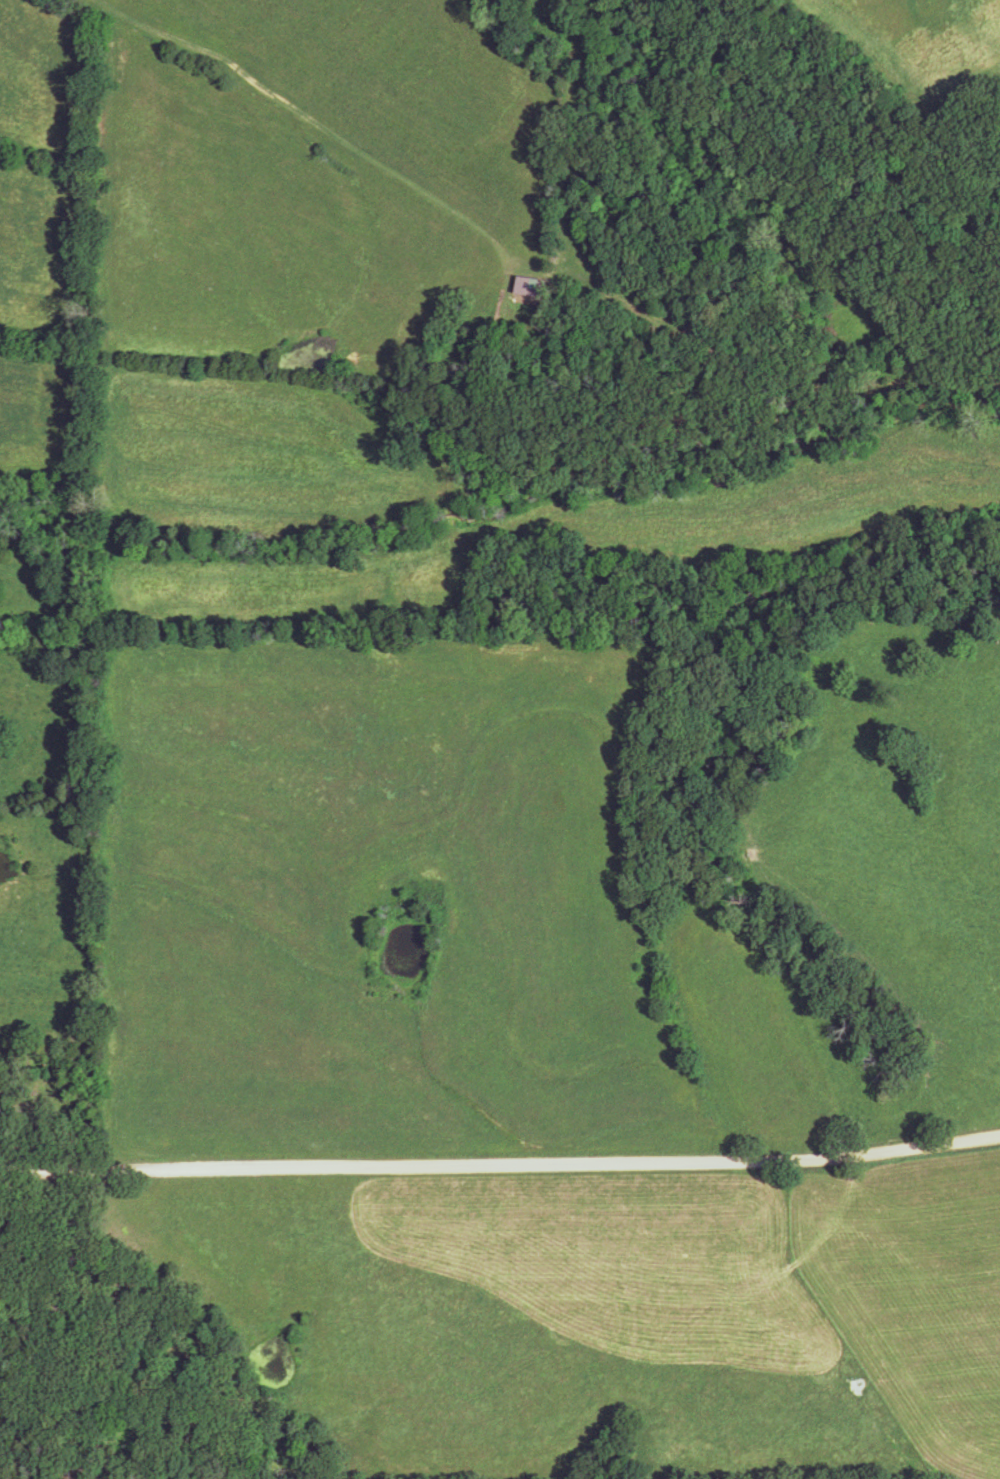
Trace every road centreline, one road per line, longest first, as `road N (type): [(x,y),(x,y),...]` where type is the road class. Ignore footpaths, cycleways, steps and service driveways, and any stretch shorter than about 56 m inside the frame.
road 1 (residential): [(0,1170),(40,1183),(999,1156)]
road 2 (residential): [(40,1183),(32,1100),(59,988)]

